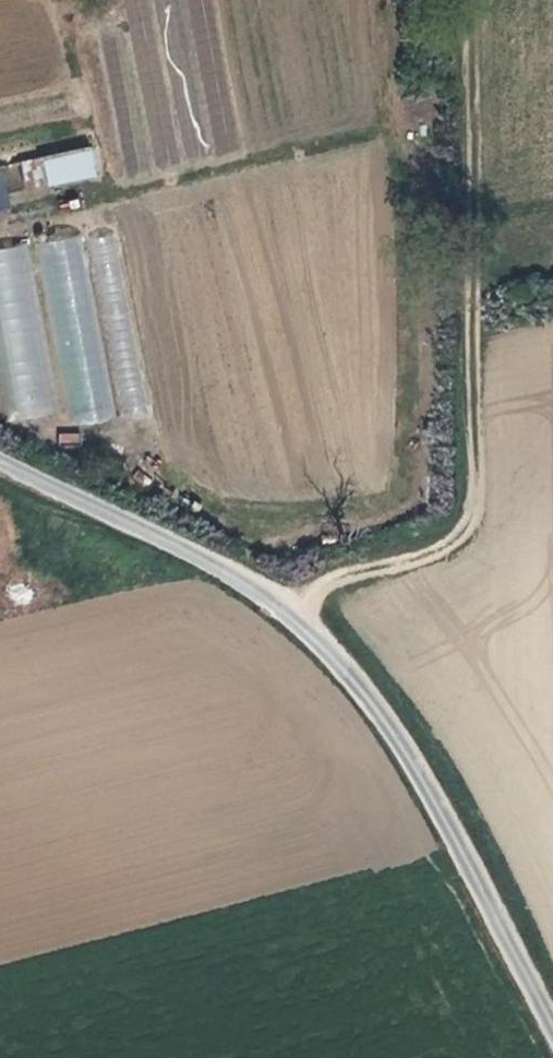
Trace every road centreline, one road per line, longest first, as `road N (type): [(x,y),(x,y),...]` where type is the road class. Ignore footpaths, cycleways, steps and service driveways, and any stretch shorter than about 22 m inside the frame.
road 1 (unclassified): [(0,460),(236,577),(333,653),(401,738),(552,1024)]
road 2 (track): [(297,621),(336,577),(435,554),(473,518),(474,142),(486,80),(524,0)]

